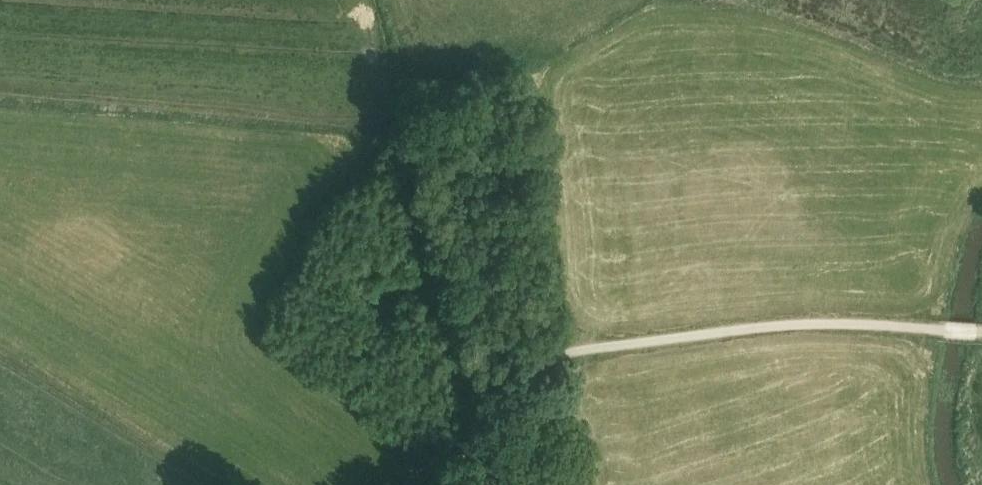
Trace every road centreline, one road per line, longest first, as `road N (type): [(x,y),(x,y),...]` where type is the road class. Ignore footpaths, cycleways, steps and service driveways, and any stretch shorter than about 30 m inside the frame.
road 1 (track): [(440,484),(509,382),(544,359),(799,323),(981,334)]
road 2 (track): [(0,354),(224,484)]

